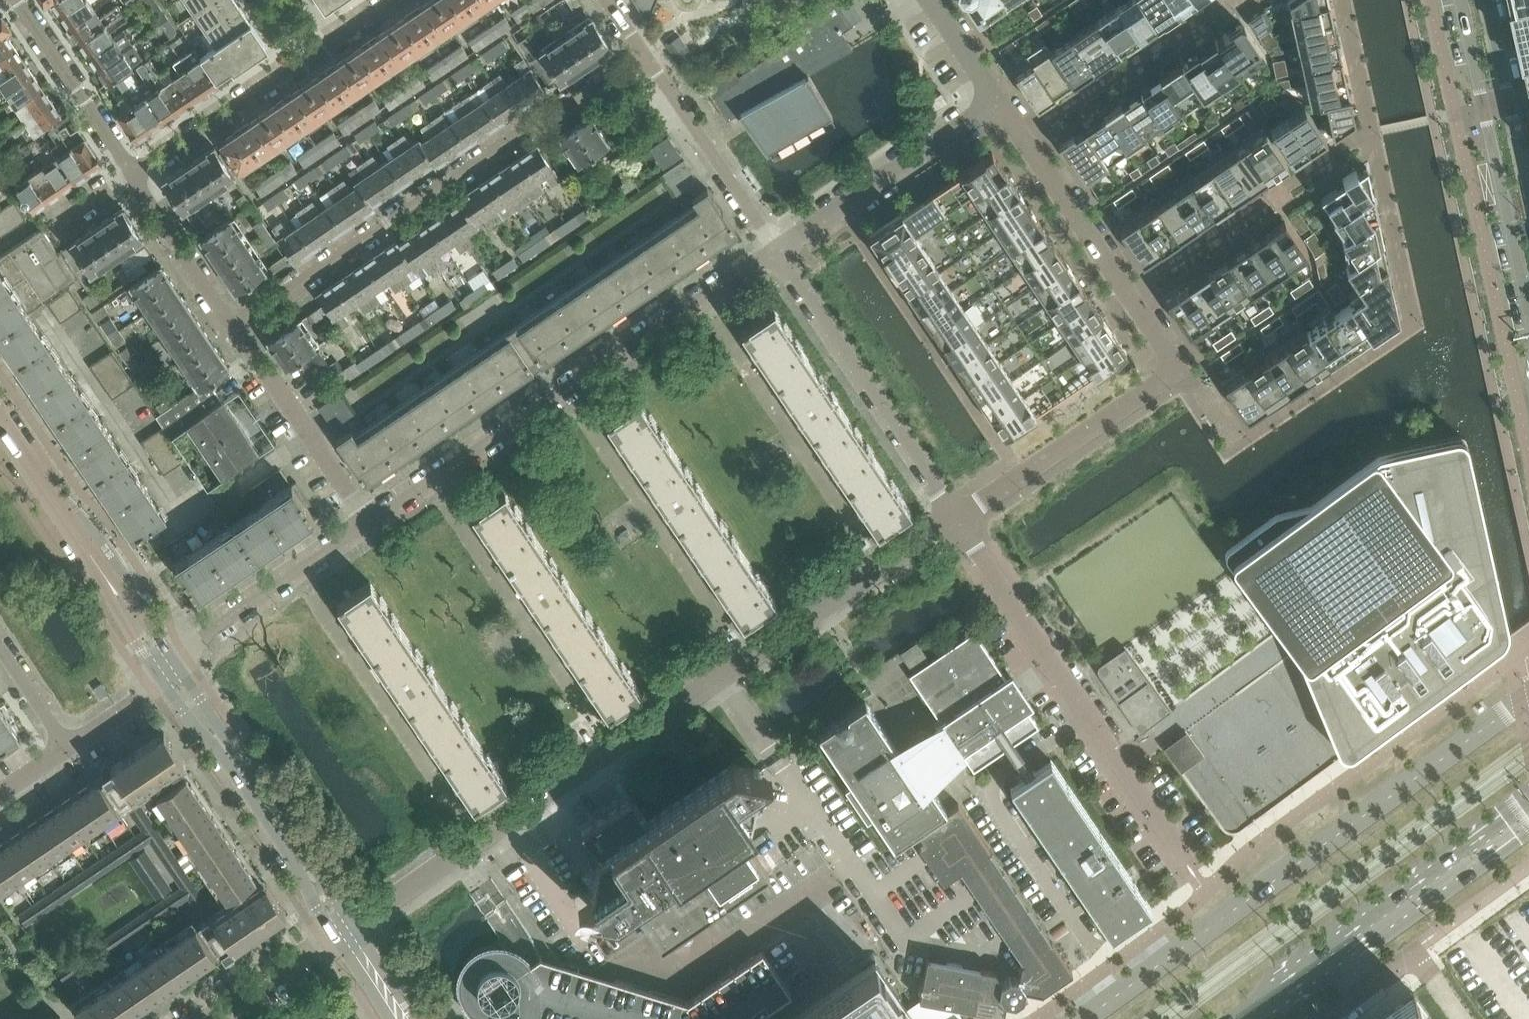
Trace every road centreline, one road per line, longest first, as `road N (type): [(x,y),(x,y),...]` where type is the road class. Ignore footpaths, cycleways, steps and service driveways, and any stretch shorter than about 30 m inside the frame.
road 1 (residential): [(345,931),(953,519)]
road 2 (secondary): [(1528,696),(1088,1018)]
road 3 (residential): [(237,330),(642,51)]
road 4 (residential): [(369,523),(774,253)]
road 5 (residential): [(1192,869),(953,519)]
road 6 (secondary): [(1238,1018),(1528,807)]
road 7 (residential): [(1178,368),(997,100)]
road 8 (residential): [(953,519),(774,253)]
road 9 (residential): [(134,173),(394,0)]
road 10 (tertiary): [(167,674),(0,425)]
road 11 (residential): [(1178,368),(953,519)]
road 12 (residential): [(774,253),(997,100)]
road 13 (residential): [(167,674),(212,628),(369,523)]
road 14 (tertiary): [(308,872),(167,674)]
road 15 (residential): [(774,253),(642,51)]
road 16 (residential): [(369,523),(237,330)]
road 17 (tertiary): [(1484,107),(1528,313)]
road 18 (residential): [(134,173),(18,0)]
road 19 (residential): [(237,330),(134,173)]
road 20 (residential): [(209,1018),(345,931)]
road 21 (residential): [(64,747),(167,674)]

